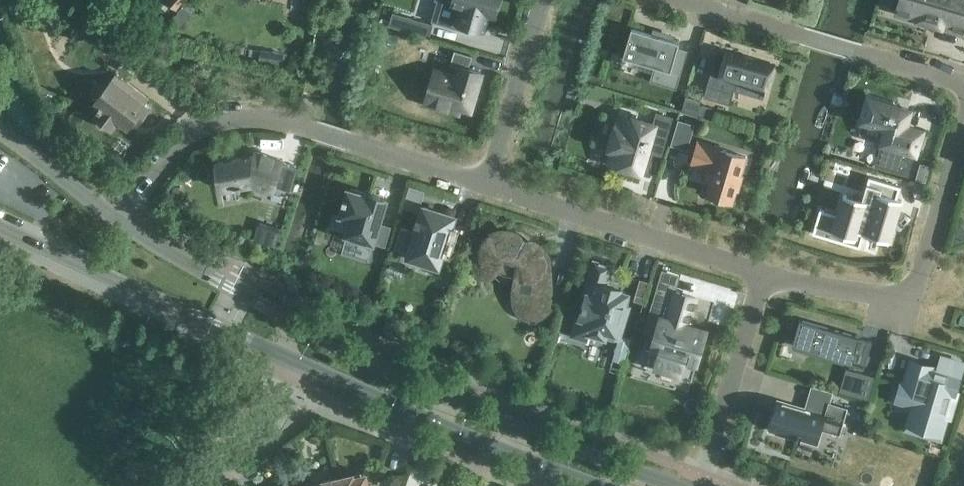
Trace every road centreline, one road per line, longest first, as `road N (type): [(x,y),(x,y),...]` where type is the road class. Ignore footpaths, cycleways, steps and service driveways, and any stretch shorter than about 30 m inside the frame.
road 1 (primary): [(686,485),(470,406),(288,317)]
road 2 (primary): [(288,354),(600,485)]
road 3 (primary): [(0,225),(288,354)]
road 4 (residential): [(766,274),(486,185)]
road 5 (residential): [(963,81),(686,0)]
road 6 (residential): [(311,128),(277,118),(217,123),(182,143),(125,203)]
road 7 (residential): [(700,472),(766,274)]
road 8 (primary): [(288,317),(115,216)]
road 9 (residential): [(909,301),(963,115)]
road 10 (residential): [(486,185),(542,0)]
road 11 (unclassified): [(289,379),(229,450),(185,485)]
road 12 (residential): [(486,185),(346,139)]
road 13 (residential): [(909,301),(766,274)]
road 14 (primary): [(115,216),(0,128)]

